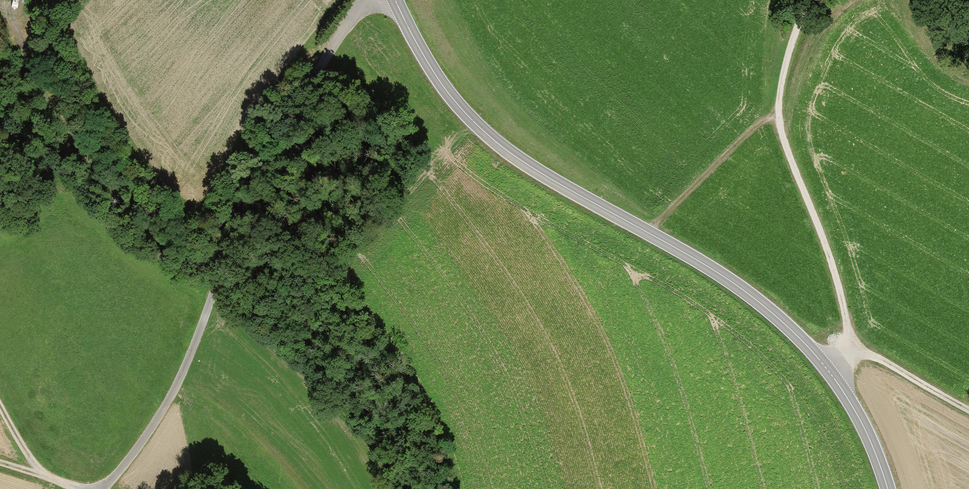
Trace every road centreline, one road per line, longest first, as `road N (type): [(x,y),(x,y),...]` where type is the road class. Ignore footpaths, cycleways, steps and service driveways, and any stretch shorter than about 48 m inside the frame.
road 1 (secondary): [(887,488),(844,396),(810,351),(721,276),(491,140),(423,61),(393,0)]
road 2 (track): [(368,0),(315,76),(251,199),(179,392),(110,488)]
road 3 (track): [(825,371),(851,350),(844,298),(783,132),(780,100),(813,0)]
road 4 (track): [(781,113),(646,232)]
road 5 (track): [(851,350),(968,414)]

